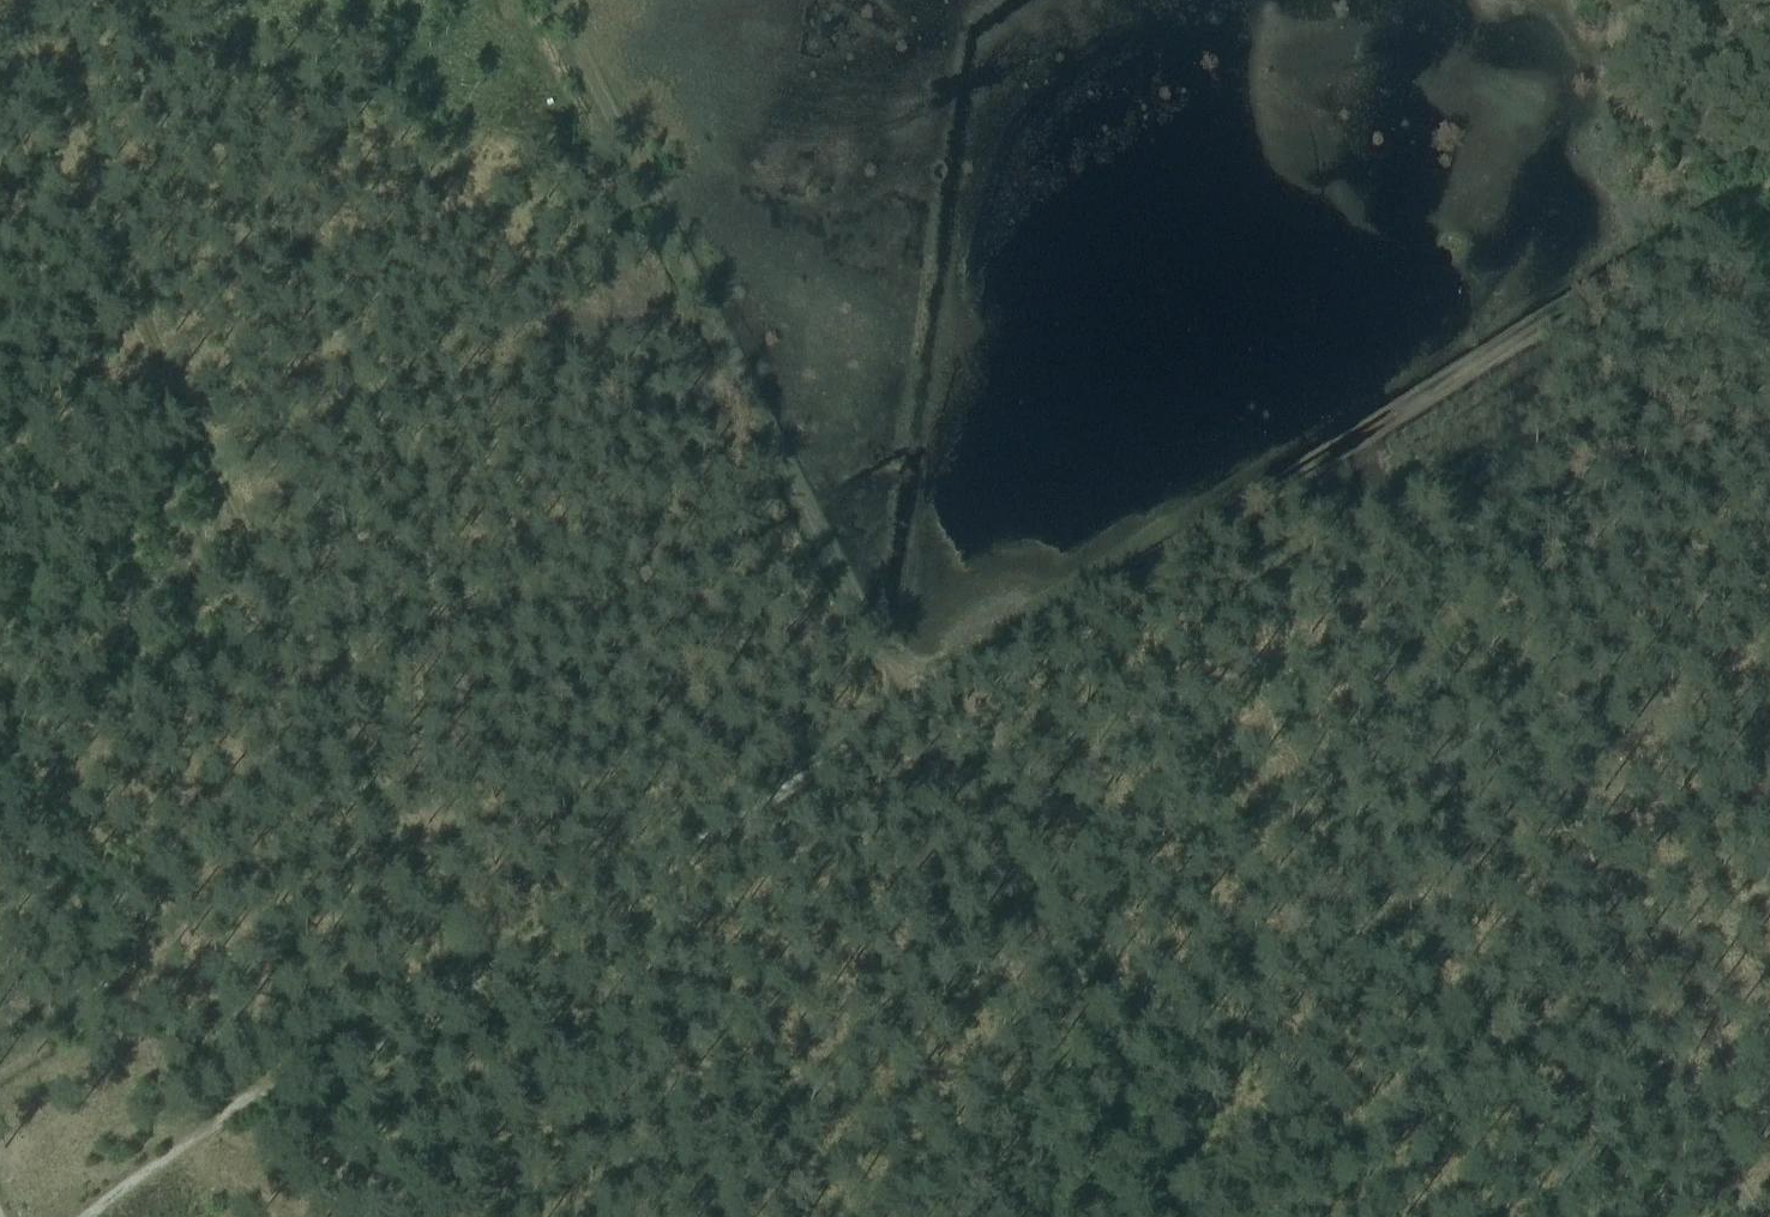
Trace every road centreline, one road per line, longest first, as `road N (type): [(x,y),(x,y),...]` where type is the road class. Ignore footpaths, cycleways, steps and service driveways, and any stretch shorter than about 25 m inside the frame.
road 1 (track): [(465,990),(6,0)]
road 2 (track): [(84,1216),(465,990)]
road 3 (track): [(465,990),(585,1216)]
road 4 (track): [(1624,1216),(1769,1121)]

